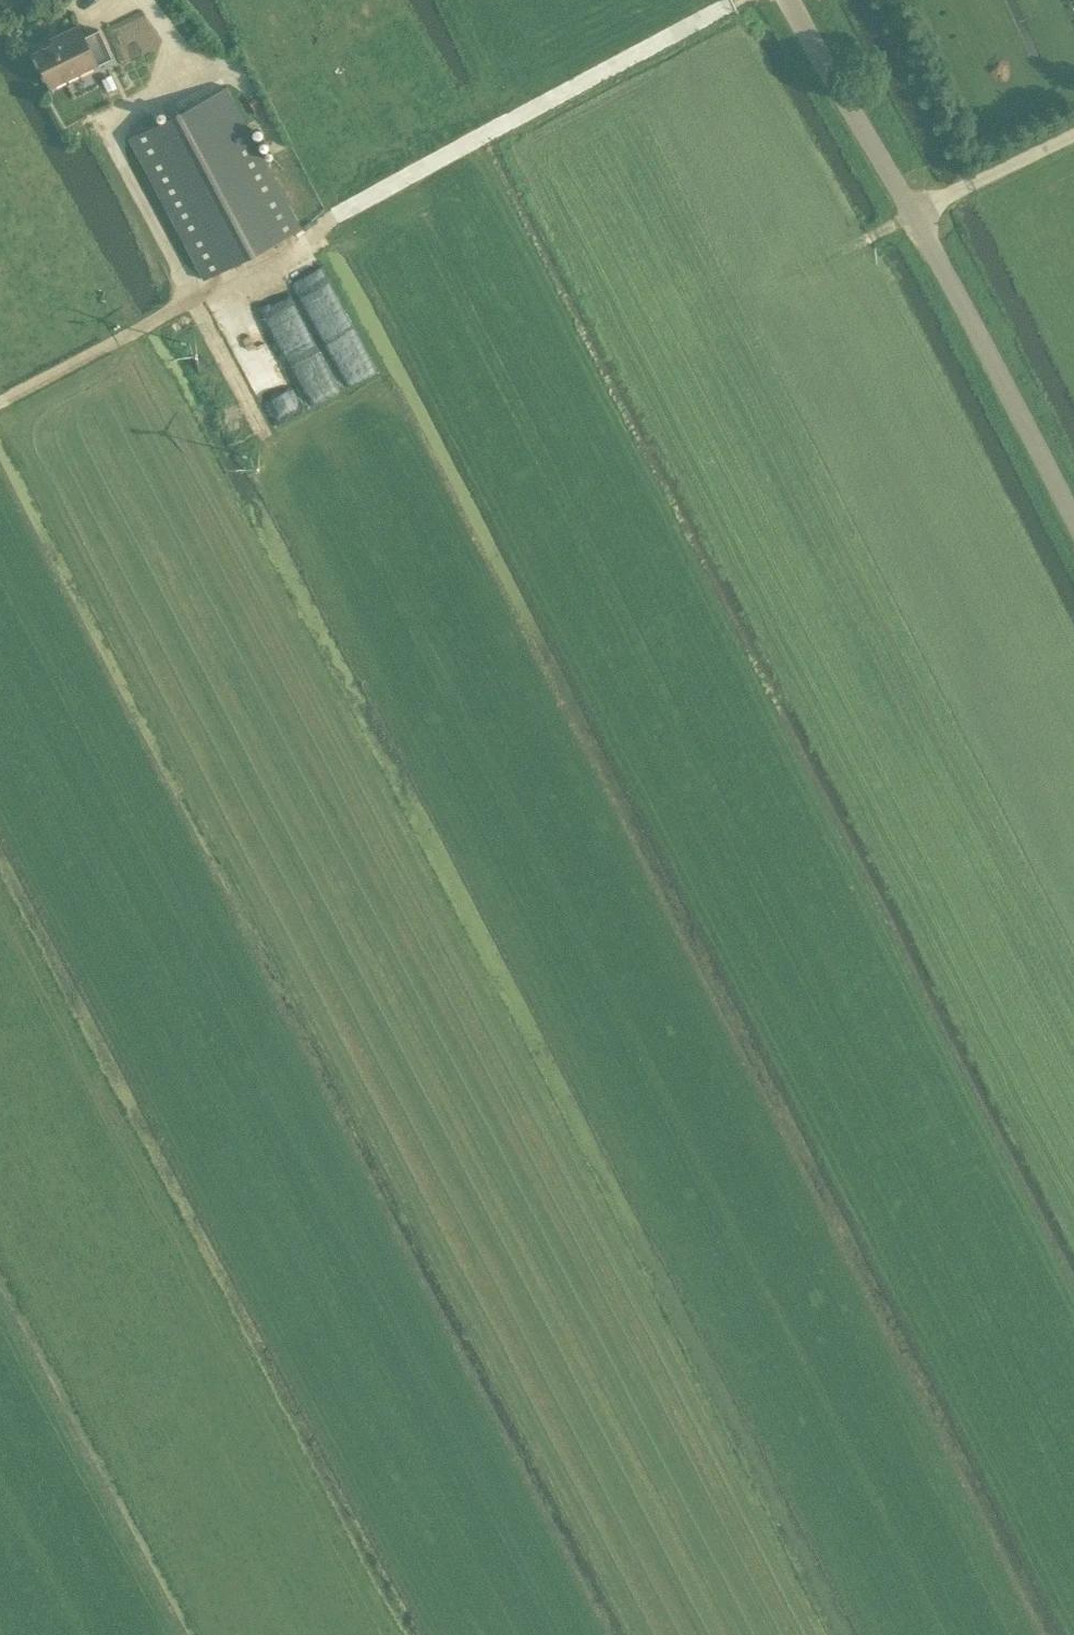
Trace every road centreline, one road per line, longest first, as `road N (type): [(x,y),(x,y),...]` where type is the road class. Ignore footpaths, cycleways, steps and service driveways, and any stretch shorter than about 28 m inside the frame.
road 1 (track): [(0,402),(313,243),(345,210),(735,0)]
road 2 (unclassified): [(1073,517),(917,216),(788,0)]
road 3 (track): [(1073,136),(846,249)]

